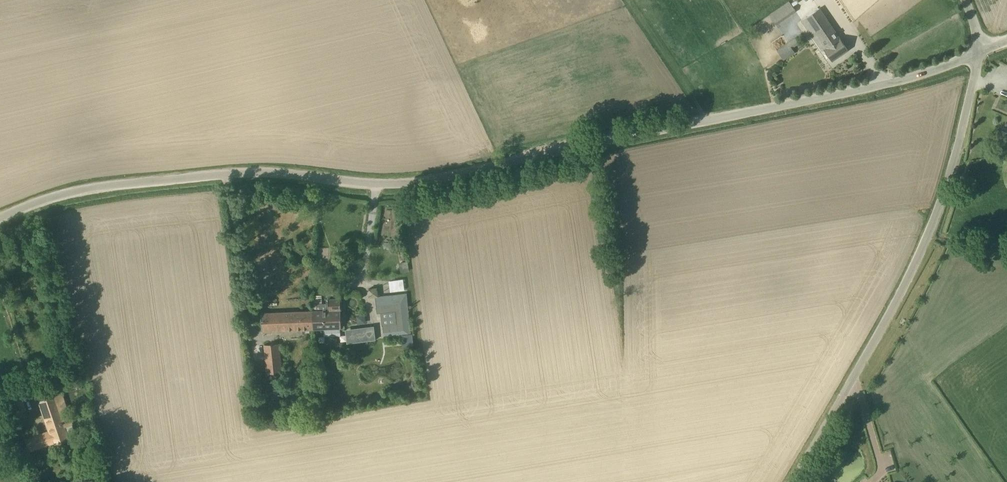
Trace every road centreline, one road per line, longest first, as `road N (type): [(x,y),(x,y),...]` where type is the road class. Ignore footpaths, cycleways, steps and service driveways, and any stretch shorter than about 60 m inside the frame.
road 1 (unclassified): [(0,210),(78,180),(308,165),(396,180),(887,79),(980,52)]
road 2 (unclassified): [(791,481),(935,211),(980,52)]

